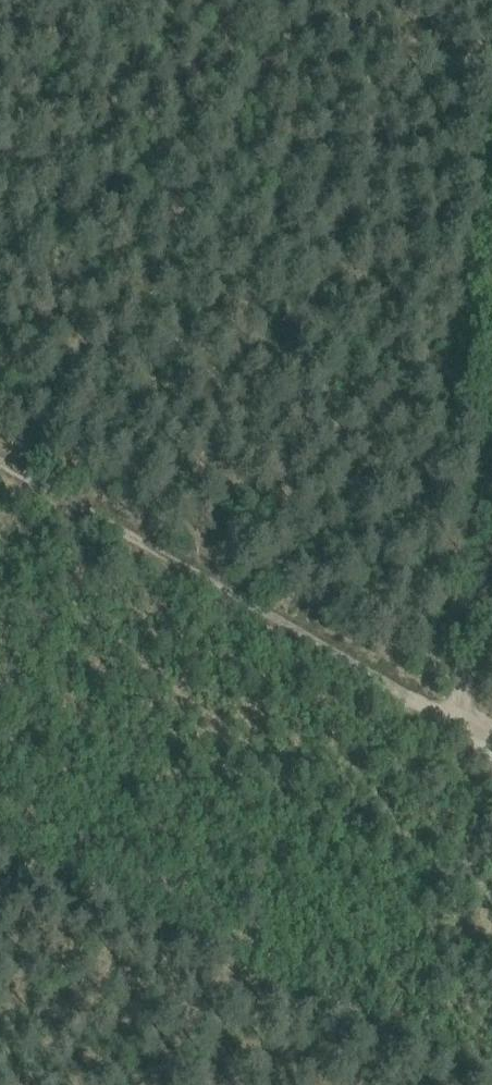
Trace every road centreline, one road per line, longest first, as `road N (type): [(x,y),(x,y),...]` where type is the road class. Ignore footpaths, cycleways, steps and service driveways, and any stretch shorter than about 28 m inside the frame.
road 1 (track): [(465,713),(0,450)]
road 2 (track): [(465,713),(491,477)]

